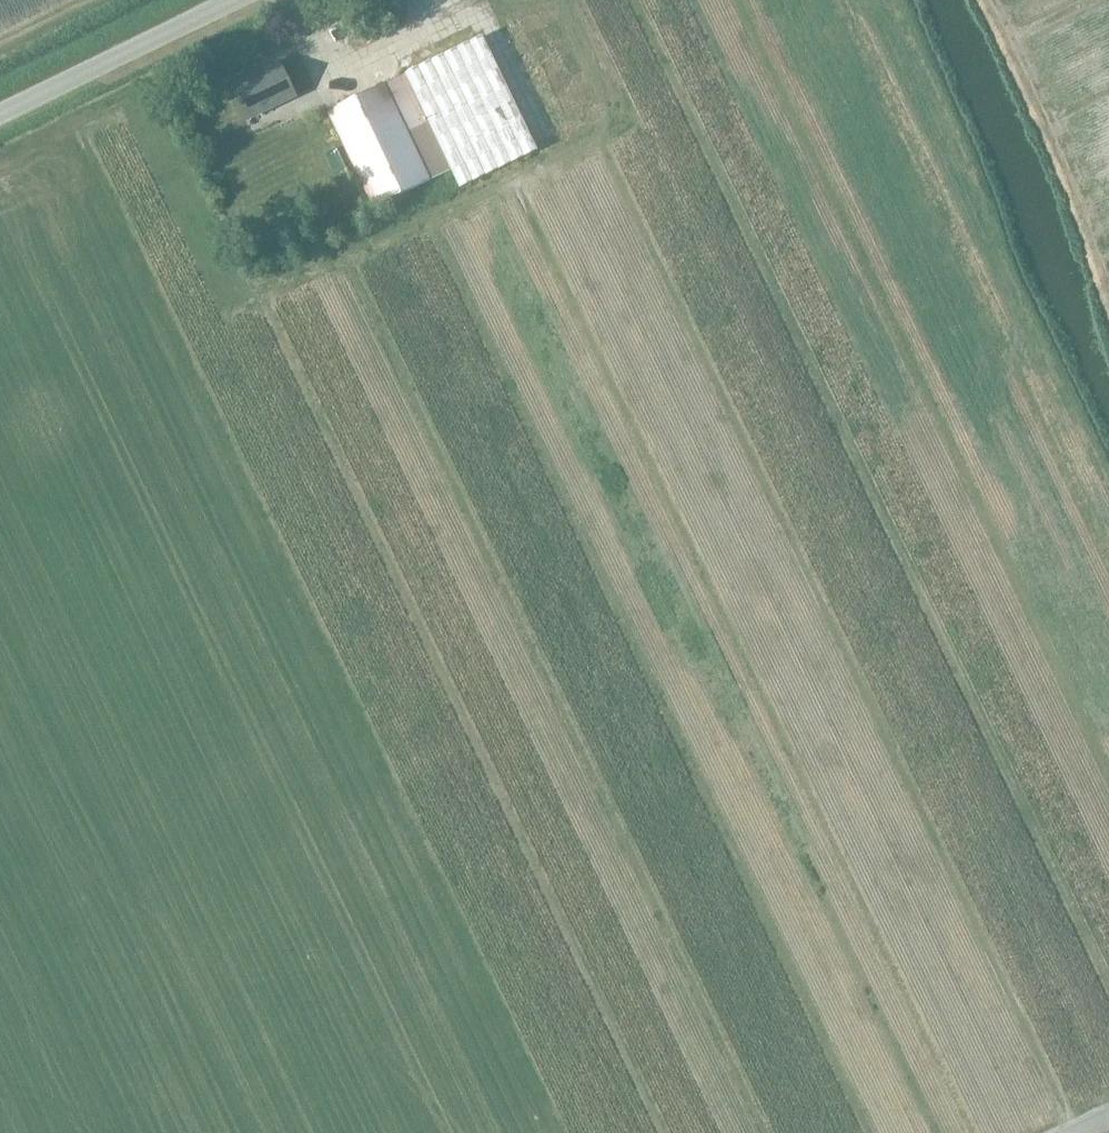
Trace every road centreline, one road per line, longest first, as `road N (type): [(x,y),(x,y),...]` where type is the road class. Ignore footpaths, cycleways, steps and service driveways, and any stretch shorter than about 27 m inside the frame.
road 1 (unclassified): [(0,110),(229,0)]

